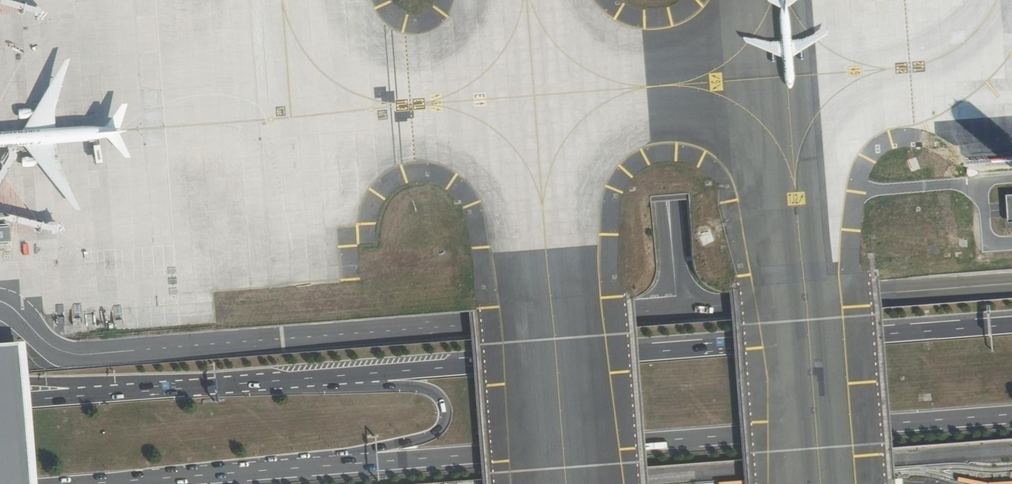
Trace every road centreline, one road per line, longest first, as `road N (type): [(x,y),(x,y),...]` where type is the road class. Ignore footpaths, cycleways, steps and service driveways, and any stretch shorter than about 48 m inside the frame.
road 1 (secondary): [(1011,326),(286,381)]
road 2 (secondary): [(341,463),(1011,414)]
road 3 (secondary): [(341,463),(432,434),(443,422),(443,402),(422,388),(286,381)]
road 4 (secondary): [(286,381),(0,402)]
road 5 (secondary): [(95,483),(341,463)]

